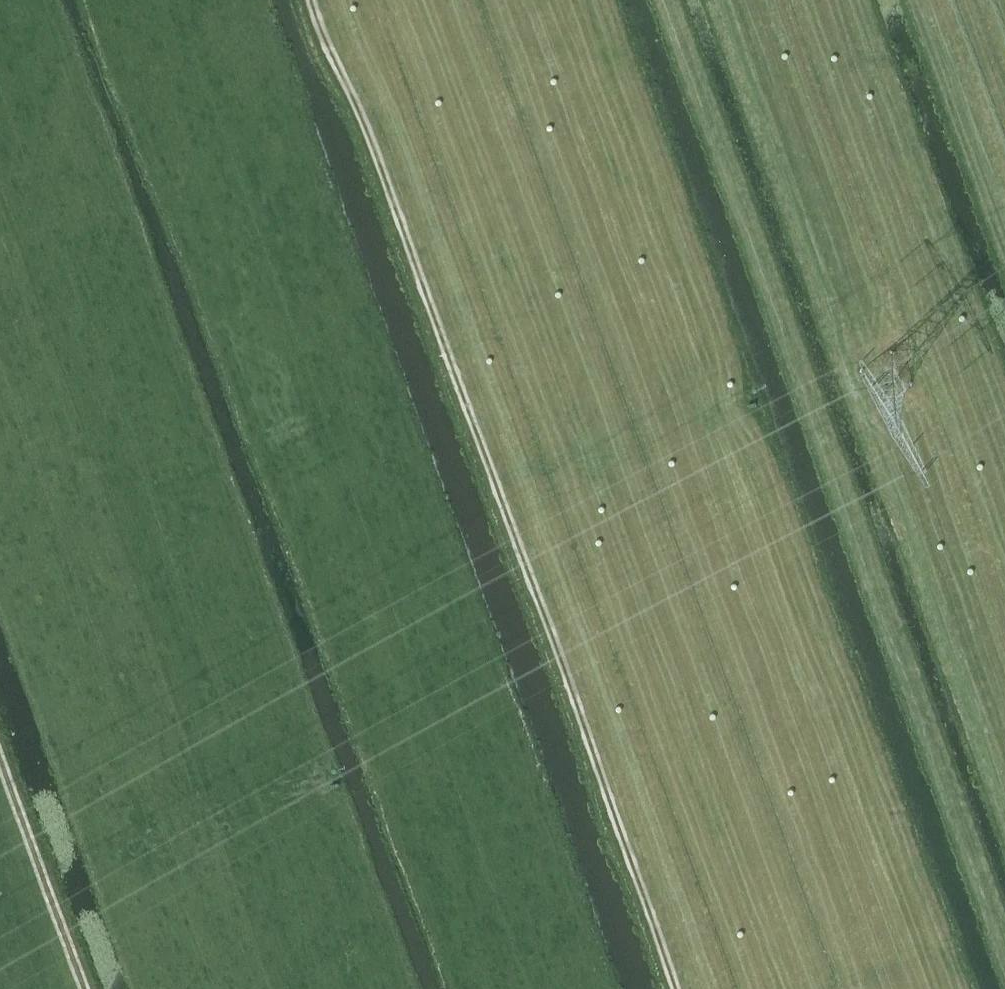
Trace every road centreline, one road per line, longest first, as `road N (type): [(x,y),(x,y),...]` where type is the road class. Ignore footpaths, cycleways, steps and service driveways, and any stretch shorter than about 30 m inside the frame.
road 1 (track): [(0,750),(86,988)]

